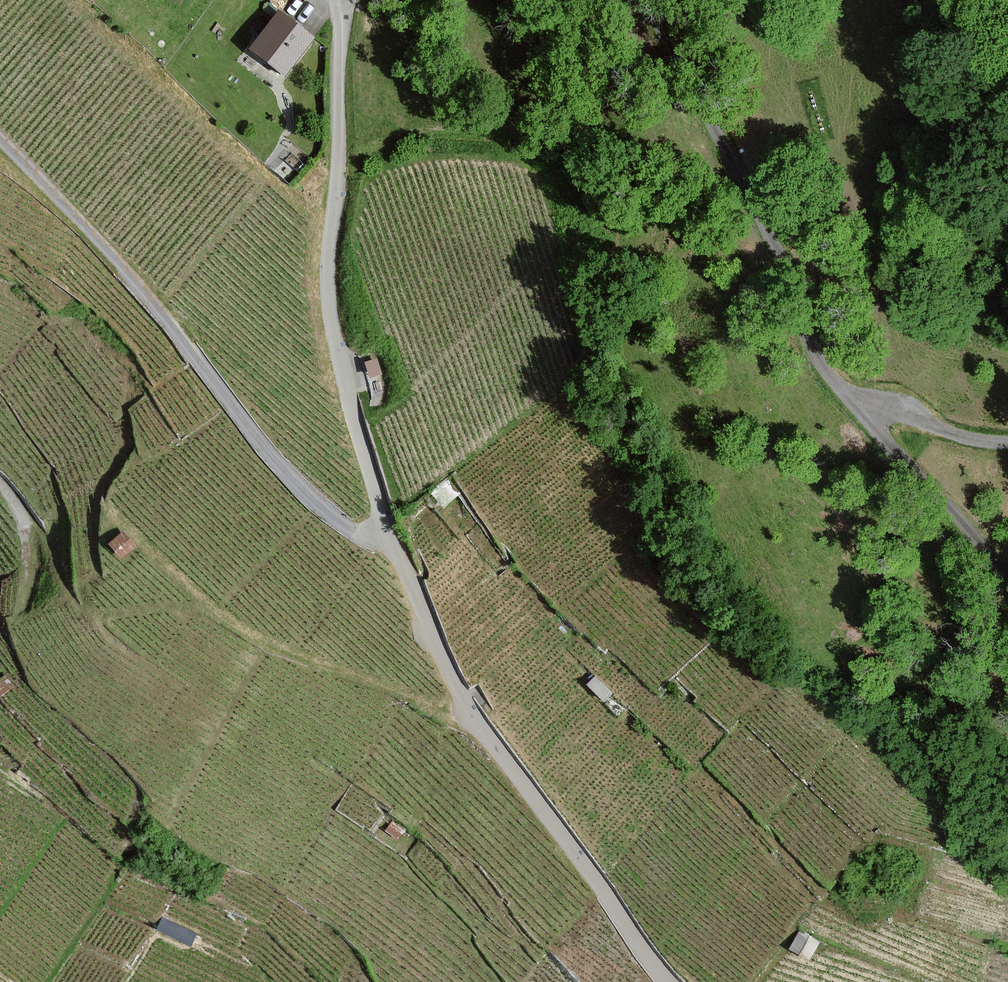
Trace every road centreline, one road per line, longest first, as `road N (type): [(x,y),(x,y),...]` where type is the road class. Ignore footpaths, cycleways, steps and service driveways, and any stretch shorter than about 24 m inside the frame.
road 1 (residential): [(667,981),(469,711),(390,543),(327,304),(345,0)]
road 2 (residential): [(1007,576),(825,370),(764,221),(649,0)]
road 3 (track): [(390,543),(345,527),(292,484),(158,310),(0,142)]
road 4 (track): [(860,413),(887,405),(972,439),(1007,442)]

